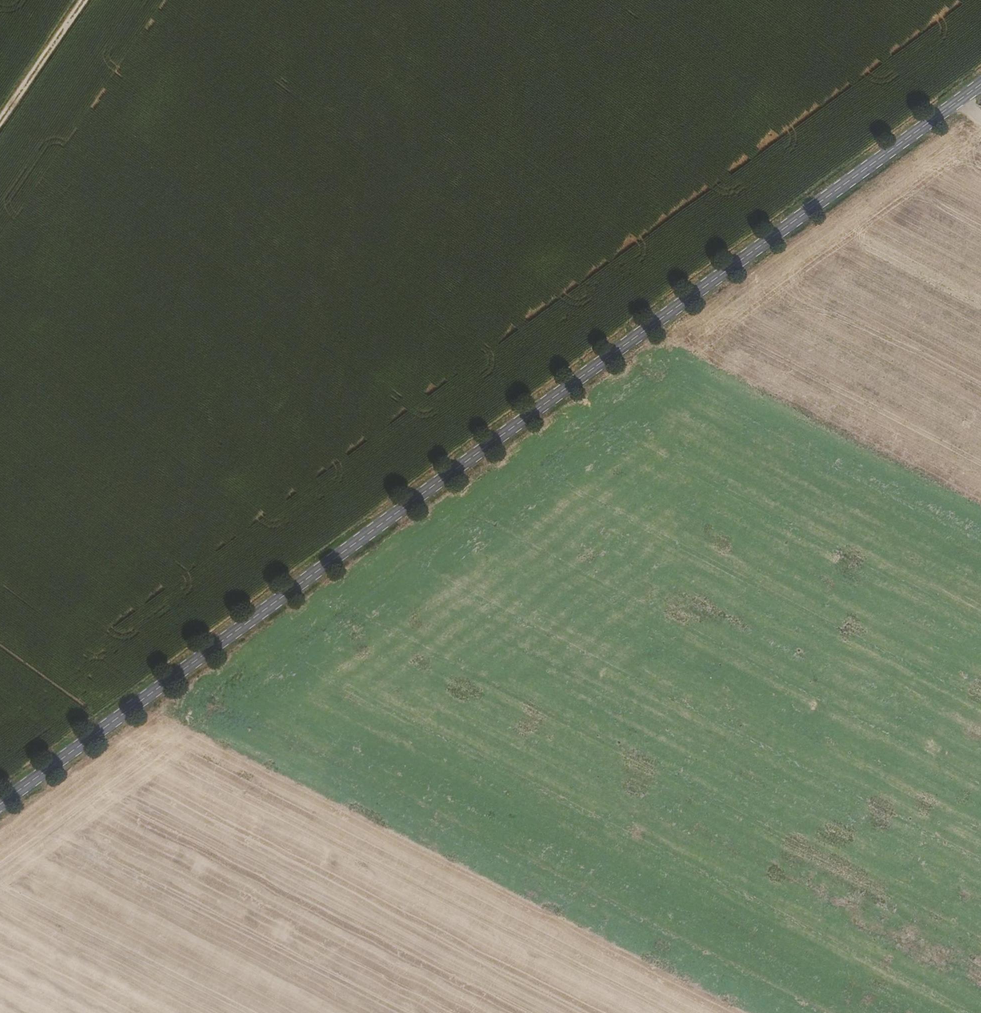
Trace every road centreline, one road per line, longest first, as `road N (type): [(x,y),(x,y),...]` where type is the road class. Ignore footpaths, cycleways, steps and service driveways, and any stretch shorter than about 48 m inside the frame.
road 1 (tertiary): [(980,85),(0,805)]
road 2 (track): [(0,111),(77,0)]

